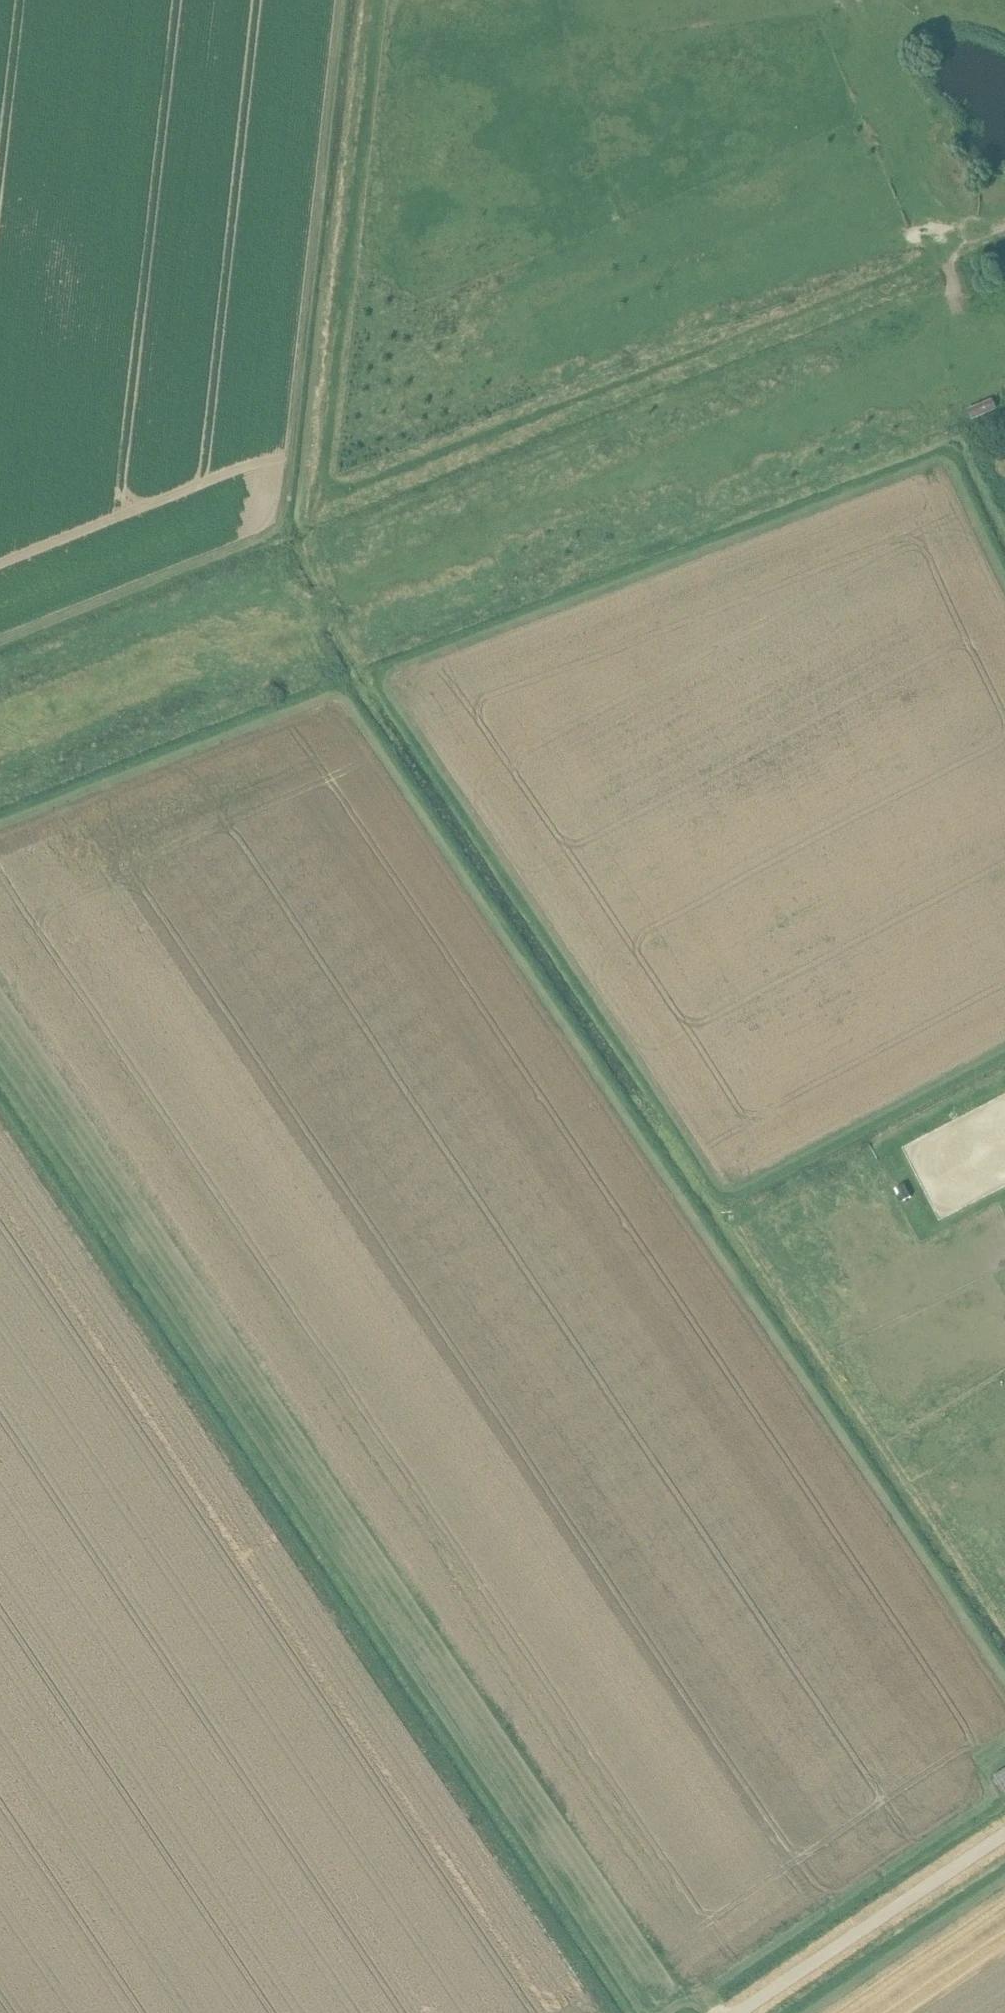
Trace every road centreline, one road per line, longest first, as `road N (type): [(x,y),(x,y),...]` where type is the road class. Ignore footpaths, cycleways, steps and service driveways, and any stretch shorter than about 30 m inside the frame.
road 1 (unclassified): [(737,2012),(1004,1833)]

